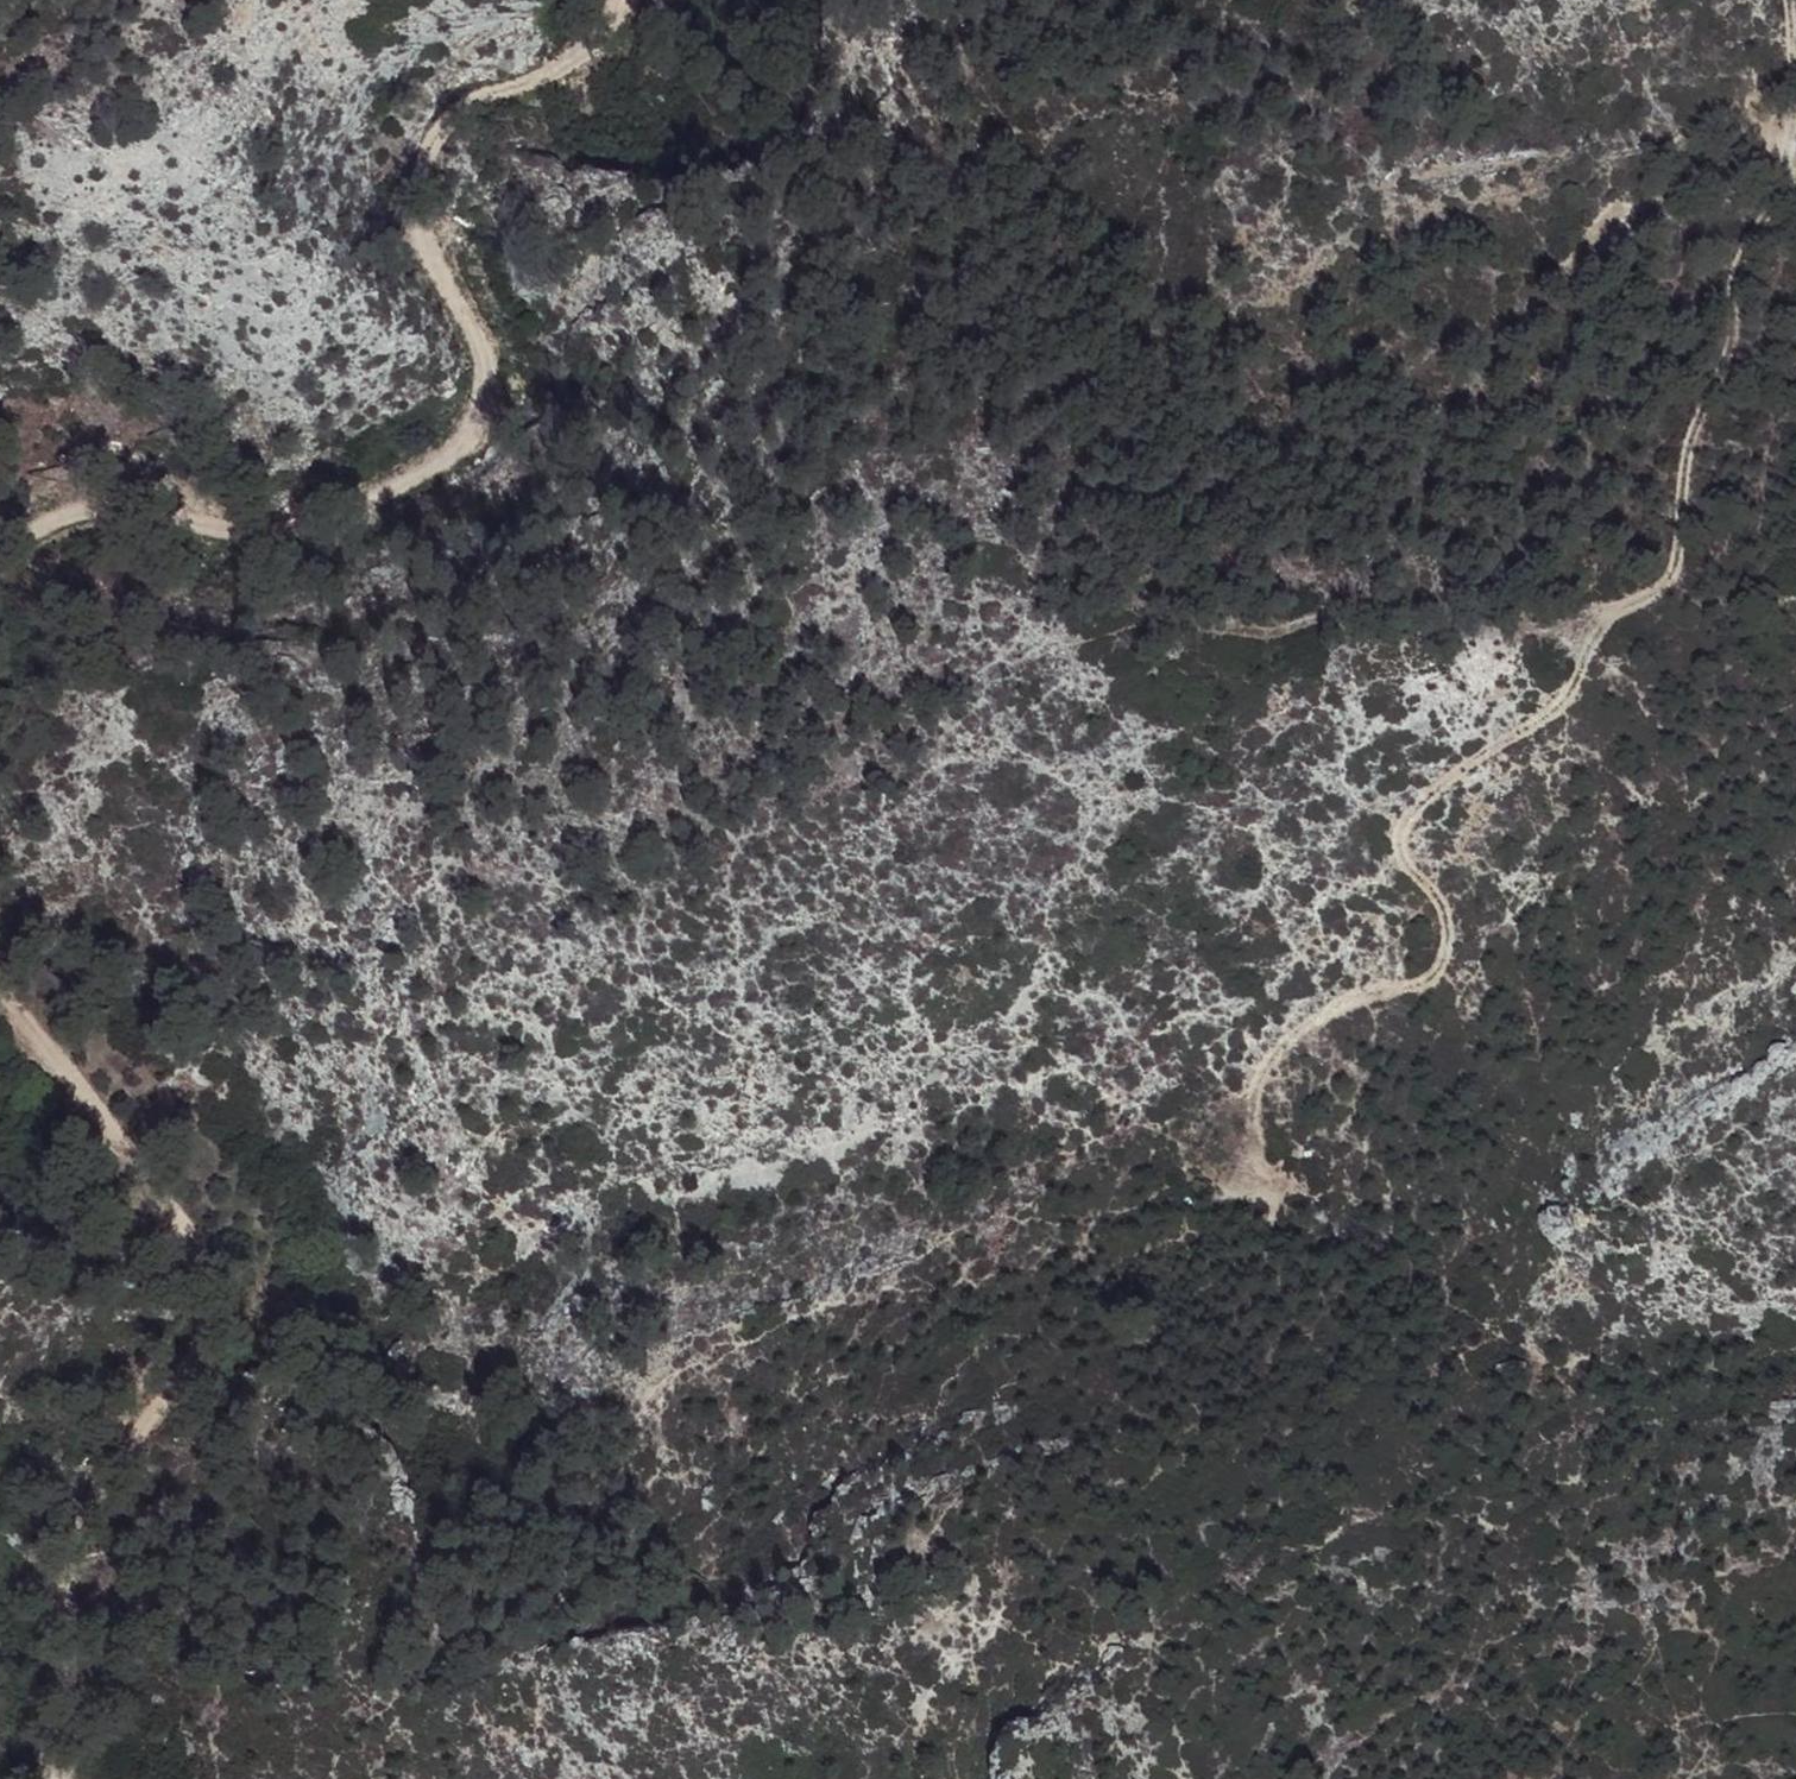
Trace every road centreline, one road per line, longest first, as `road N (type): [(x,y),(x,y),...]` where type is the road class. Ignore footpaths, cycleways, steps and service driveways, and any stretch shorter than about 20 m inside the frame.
road 1 (track): [(634,0),(618,26),(566,62),(465,98),(436,144),(419,205),(493,357),(479,414),(442,462),(379,499),(281,529),(230,532),(91,500),(35,529),(0,560)]
road 2 (track): [(1792,0),(1791,161),(1745,246),(1738,339),(1696,432),(1681,500),(1680,575),(1662,592),(1529,623),(1357,604),(1312,625),(1267,632),(1210,621)]
road 3 (track): [(0,978),(137,1149),(218,1267),(217,1338),(123,1453),(83,1539),(67,1778)]

